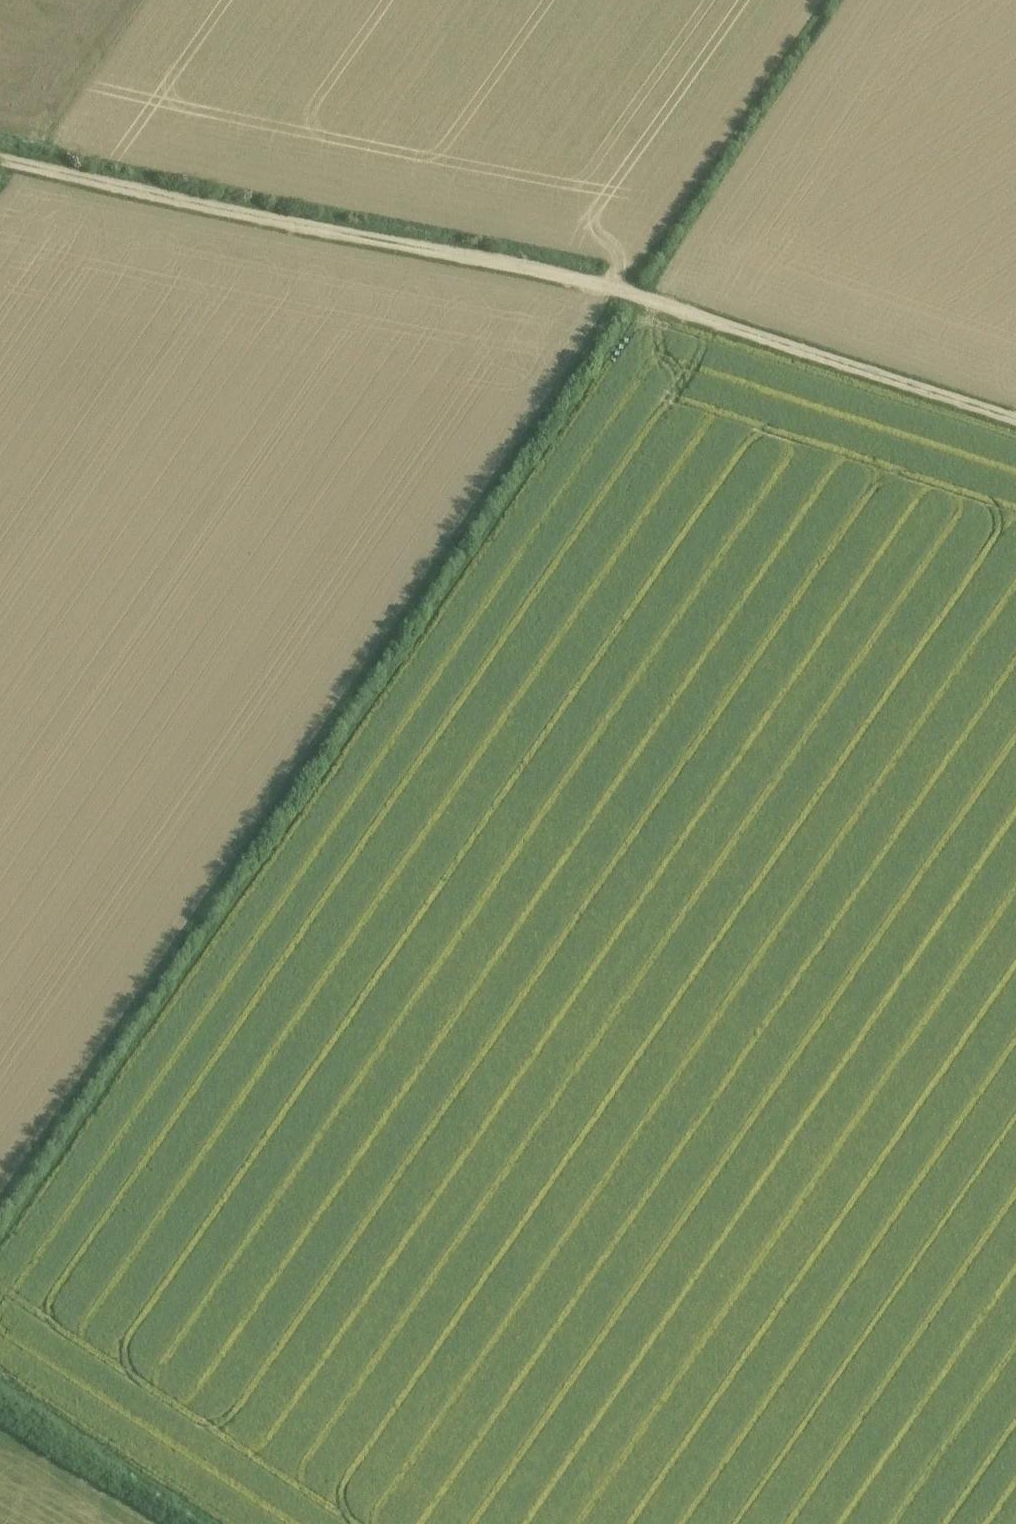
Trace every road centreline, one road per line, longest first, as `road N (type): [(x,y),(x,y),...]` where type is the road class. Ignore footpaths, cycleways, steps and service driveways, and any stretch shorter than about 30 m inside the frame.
road 1 (unclassified): [(1015,419),(633,293),(0,160)]

